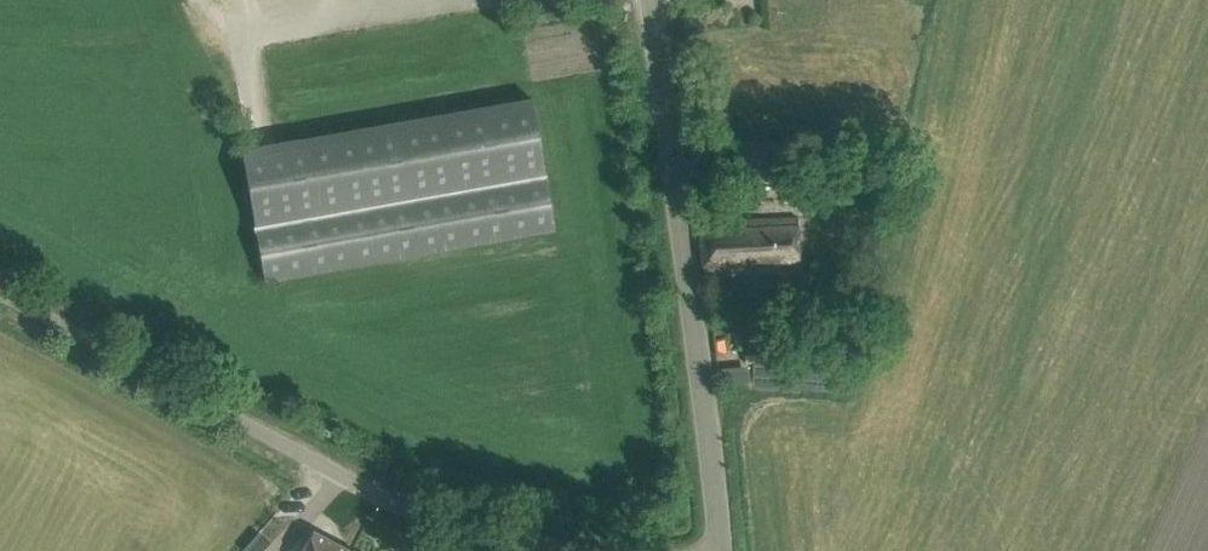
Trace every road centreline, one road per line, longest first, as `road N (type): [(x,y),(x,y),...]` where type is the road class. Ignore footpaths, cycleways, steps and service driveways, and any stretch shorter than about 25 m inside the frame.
road 1 (unclassified): [(533,550),(448,528),(0,276)]
road 2 (unclassified): [(718,550),(651,0)]

